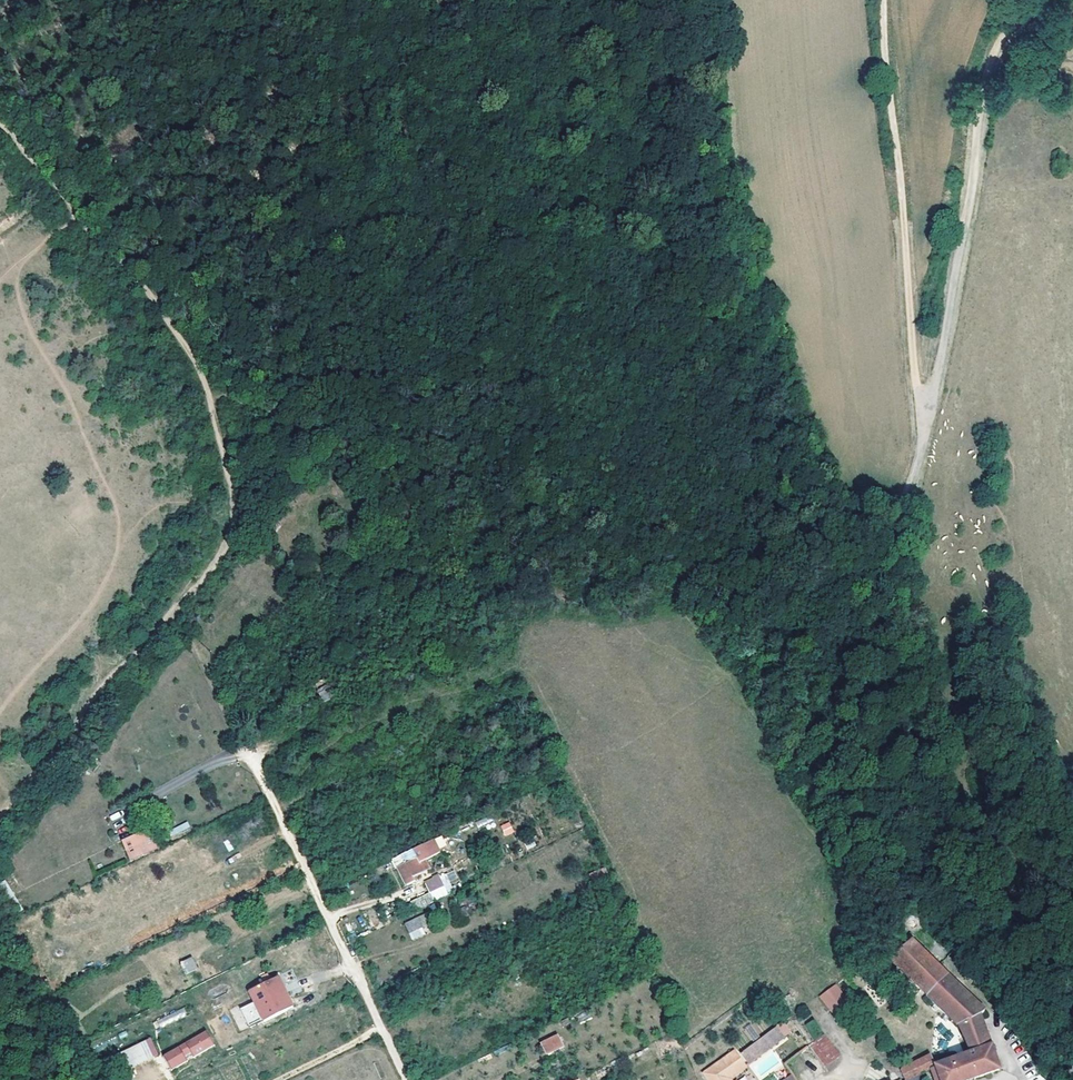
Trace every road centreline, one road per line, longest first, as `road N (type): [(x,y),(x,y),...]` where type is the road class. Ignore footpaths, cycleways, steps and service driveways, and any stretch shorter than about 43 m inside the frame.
road 1 (unclassified): [(1037,0),(1007,34),(986,75),(932,405),(881,593),(885,644),(939,827),(929,873),(1001,944),(1072,1049)]
road 2 (track): [(0,119),(149,291),(183,342),(206,387),(232,511),(225,544),(194,589),(100,690),(0,816)]
road 3 (track): [(232,511),(322,381),(431,306),(386,0)]
road 4 (track): [(882,0),(915,385),(932,405)]
road 5 (track): [(408,1079),(247,751)]

